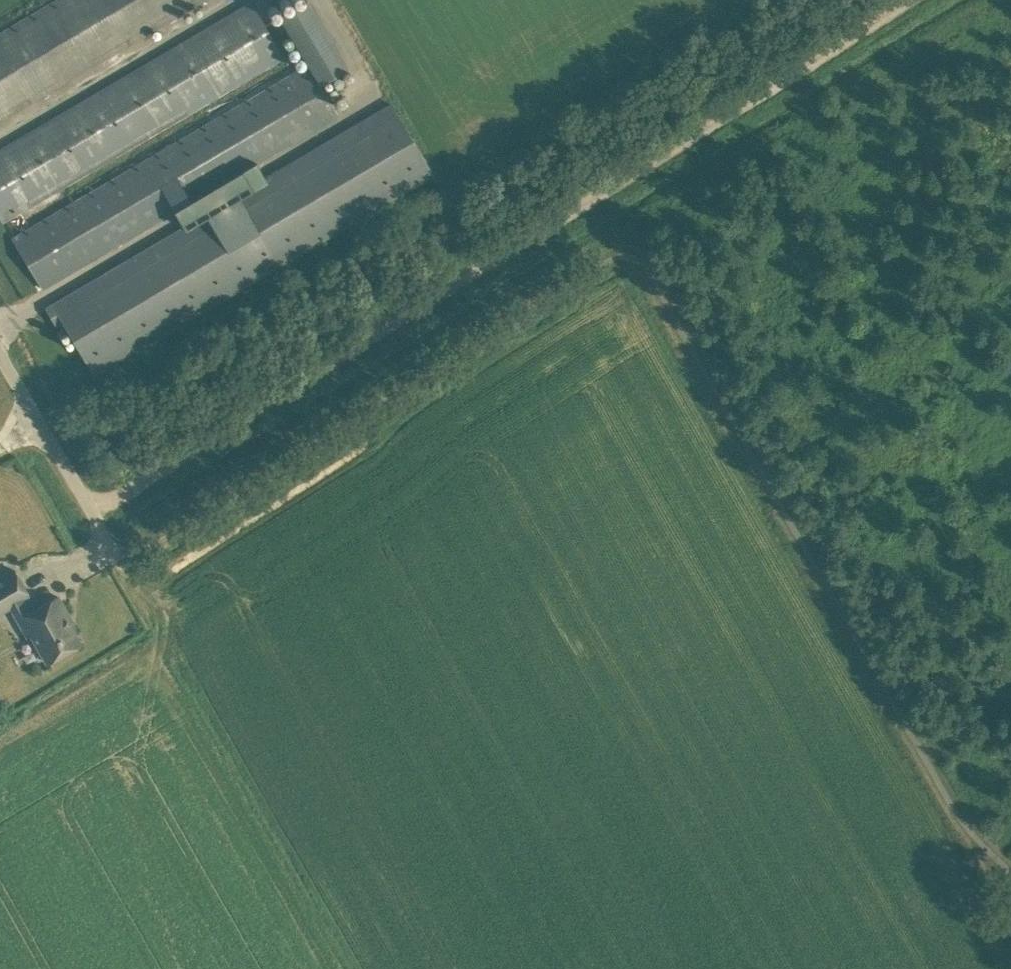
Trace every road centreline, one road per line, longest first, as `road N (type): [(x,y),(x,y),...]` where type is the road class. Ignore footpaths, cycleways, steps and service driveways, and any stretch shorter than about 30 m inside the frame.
road 1 (track): [(90,512),(916,0)]
road 2 (unclassified): [(114,550),(0,354)]

